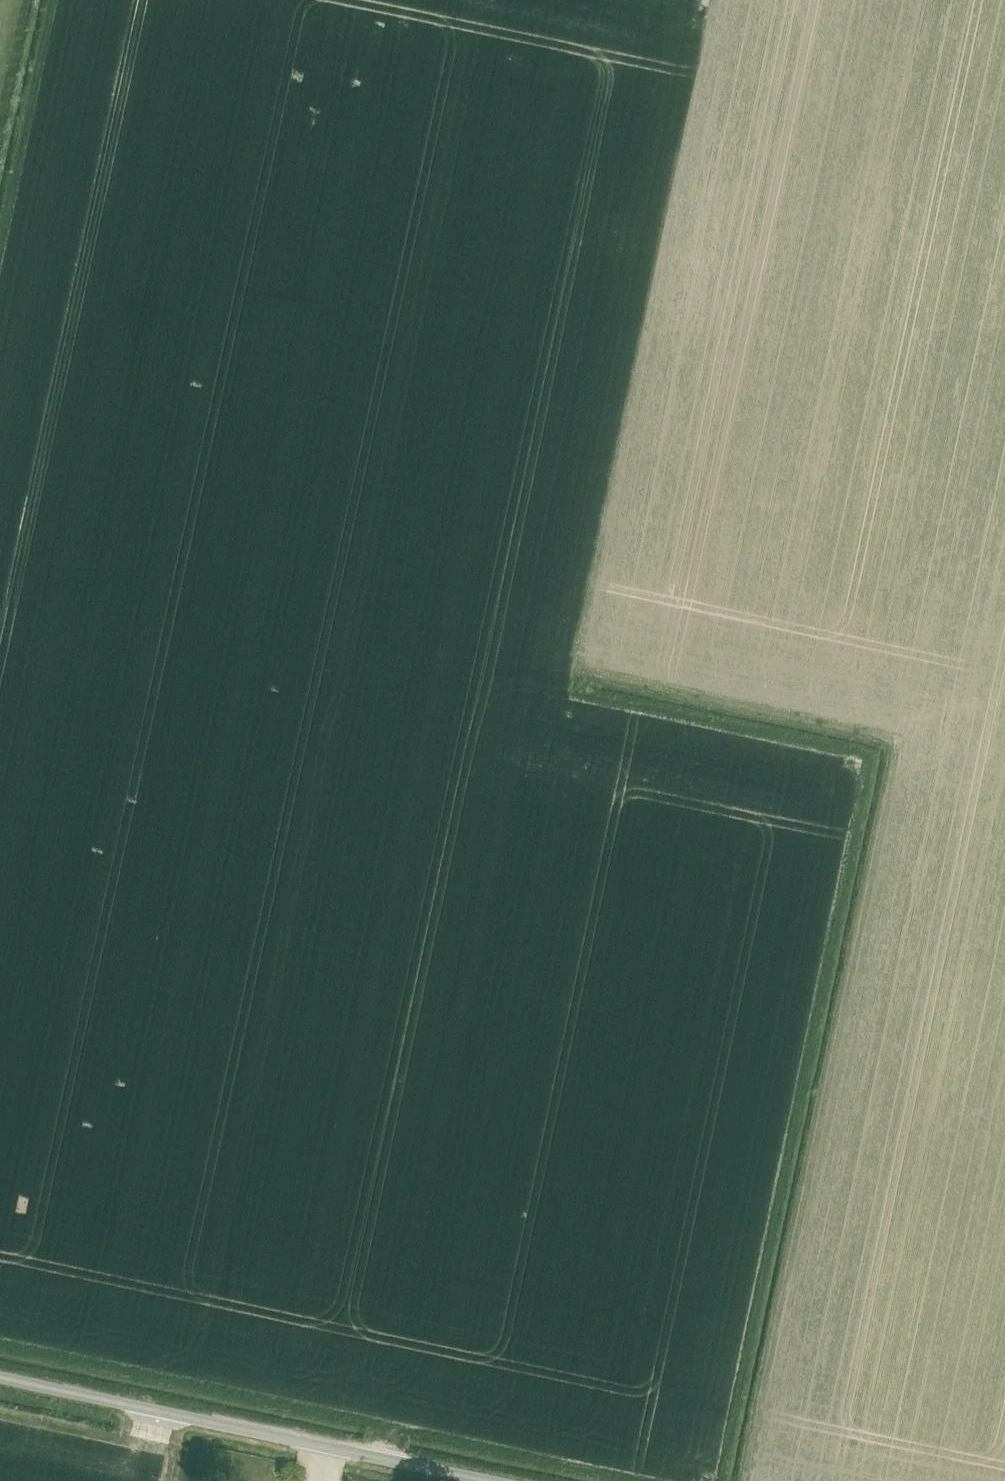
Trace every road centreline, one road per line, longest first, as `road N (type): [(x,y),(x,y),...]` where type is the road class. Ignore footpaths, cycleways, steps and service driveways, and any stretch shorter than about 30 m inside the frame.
road 1 (unclassified): [(487,1480),(0,1378)]

